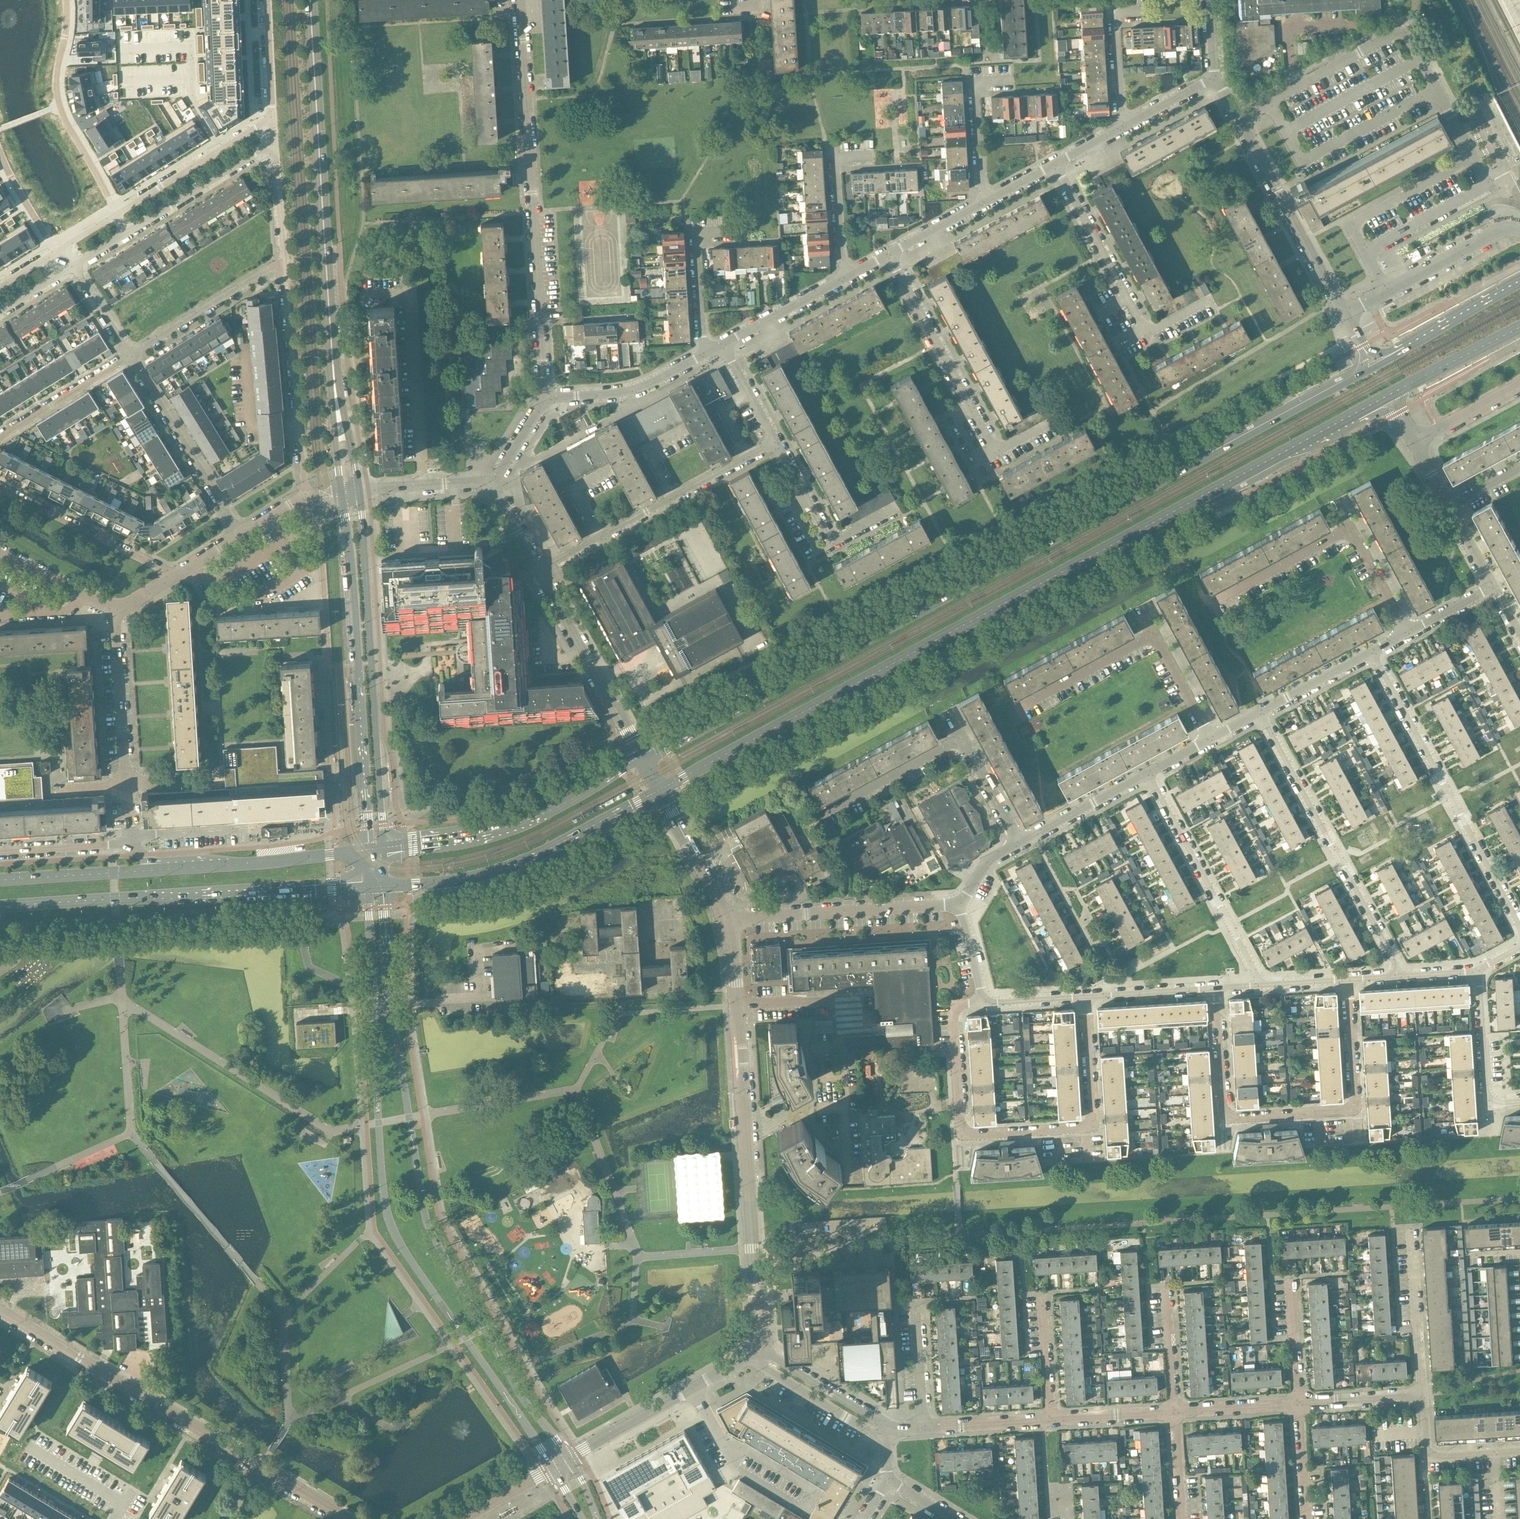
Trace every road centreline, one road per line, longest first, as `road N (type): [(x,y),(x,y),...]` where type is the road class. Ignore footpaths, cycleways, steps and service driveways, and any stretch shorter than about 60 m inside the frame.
road 1 (secondary): [(1372,365),(641,756)]
road 2 (secondary): [(660,792),(1387,396)]
road 3 (tertiary): [(369,889),(390,1226),(551,1468)]
road 4 (tertiary): [(569,1458),(519,1394),(422,1208),(391,1004),(385,888)]
road 5 (residential): [(1086,996),(1094,1124),(966,1134),(952,1007),(983,1003)]
road 6 (residential): [(346,1518),(0,1310)]
road 7 (residential): [(545,399),(519,0)]
road 8 (residential): [(1348,979),(1353,1107),(1223,1115),(1215,988)]
road 9 (secondary): [(334,377),(310,0)]
road 10 (secondary): [(0,906),(369,889)]
road 11 (secondary): [(384,849),(359,489)]
road 12 (secondary): [(340,492),(369,851)]
road 13 (residential): [(1371,653),(1519,926)]
road 14 (residential): [(1402,976),(1260,712)]
road 15 (secondary): [(385,888),(485,877),(660,792)]
road 16 (secondary): [(641,756),(519,821),(472,837),(384,849)]
road 17 (residential): [(1346,316),(1215,77)]
road 18 (residential): [(538,570),(775,442)]
road 19 (residential): [(1055,163),(1146,331),(1213,297)]
road 20 (residential): [(753,1250),(736,1006)]
road 21 (residential): [(1148,775),(1262,985)]
road 22 (residential): [(282,264),(305,499)]
road 23 (residential): [(117,611),(132,845)]
road 24 (residential): [(726,922),(959,908)]
road 25 (residential): [(66,0),(60,105),(116,213)]
road 26 (residential): [(569,1458),(756,1351)]
road 27 (residential): [(240,535),(128,355)]
road 28 (secondary): [(369,851),(163,869)]
road 29 (residential): [(174,576),(0,488)]
road 30 (residential): [(1346,316),(1499,232),(1519,231)]
road 31 (residential): [(271,118),(116,213)]
road 32 (residential): [(282,264),(128,355)]
road 33 (residential): [(972,409),(889,254)]
road 34 (residential): [(125,233),(274,143)]
road 35 (residential): [(545,399),(647,386),(707,353)]
road 36 (secondary): [(1519,283),(1372,365)]
road 37 (residential): [(1422,1394),(1412,1229)]
road 38 (secondary): [(163,869),(0,879)]
road 39 (residential): [(756,1351),(771,1373),(885,1442)]
road 40 (residential): [(982,204),(974,82),(1010,80)]
road 41 (residential): [(1477,971),(1487,1093),(1496,1102),(1519,1100)]
road 42 (residential): [(824,812),(963,738)]
road 43 (residential): [(844,278),(835,159),(873,156)]
road 44 (residential): [(707,353),(696,234),(731,231)]
road 45 (residential): [(893,1429),(766,1345)]
road 46 (residential): [(128,355),(0,436)]
road 47 (secondary): [(1387,396),(1519,325)]
road 48 (residential): [(1022,708),(1153,636)]
road 49 (residential): [(1018,842),(1148,775)]
road 50 (residential): [(726,922),(660,792)]
road 51 (residential): [(1222,600),(1347,530)]
road 52 (residential): [(538,570),(607,695)]
road 53 (residential): [(1125,126),(1114,13),(1143,11)]
road 54 (residential): [(721,345),(844,278)]
road 55 (residential): [(840,1031),(839,1001),(736,1006)]
road 56 (residential): [(1422,1394),(1427,1457),(1496,1453)]
road 57 (residential): [(132,845),(0,852)]
road 58 (residential): [(359,489),(491,483)]
road 59 (residential): [(117,611),(0,551)]
road 60 (residential): [(1086,996),(1215,988)]
road 61 (residential): [(1049,1419),(1041,1292)]
road 62 (residential): [(27,1446),(120,1503),(110,1518)]
road 63 (residential): [(1298,1403),(1289,1277)]
road 64 (residential): [(1175,1410),(1166,1284)]
road 65 (residential): [(1049,1419),(1175,1410)]
road 66 (residential): [(923,1427),(1049,1419)]
road 67 (residential): [(1260,712),(1371,653)]
road 68 (residential): [(1298,1403),(1422,1394)]
road 69 (residential): [(1175,1410),(1298,1403)]
road 70 (residential): [(282,264),(274,143)]
road 71 (residential): [(1414,443),(1519,385)]

